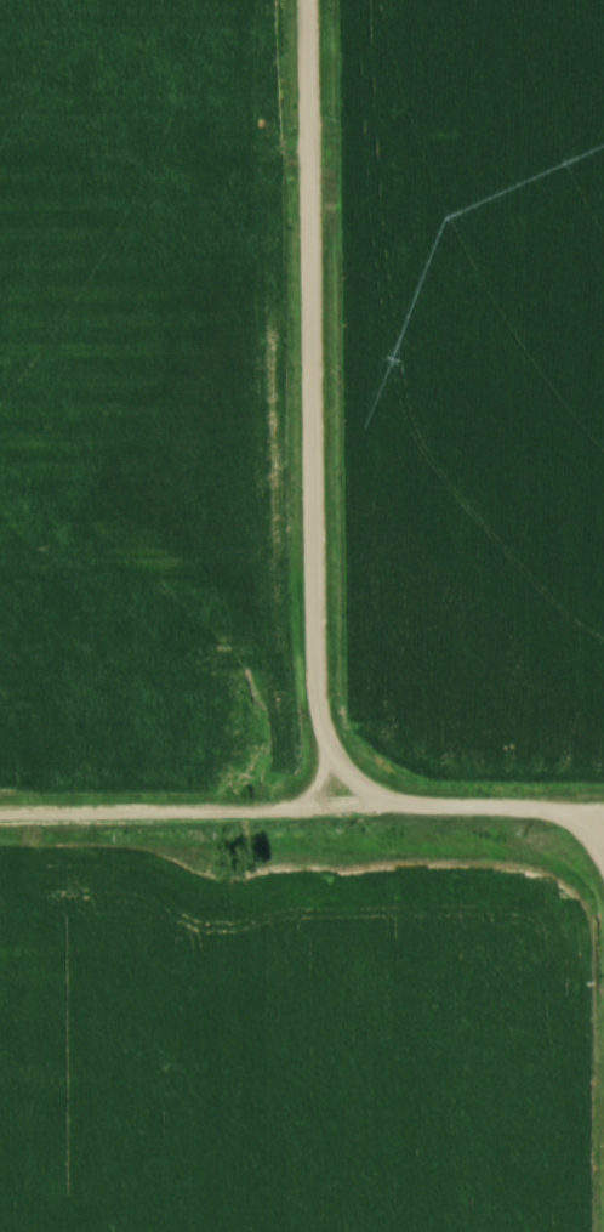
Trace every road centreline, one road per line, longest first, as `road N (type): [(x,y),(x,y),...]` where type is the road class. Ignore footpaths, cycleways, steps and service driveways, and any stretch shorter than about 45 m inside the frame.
road 1 (residential): [(301,0),(308,619),(313,715),(324,755),(308,799),(286,817)]
road 2 (residential): [(603,815),(438,811),(0,822)]

